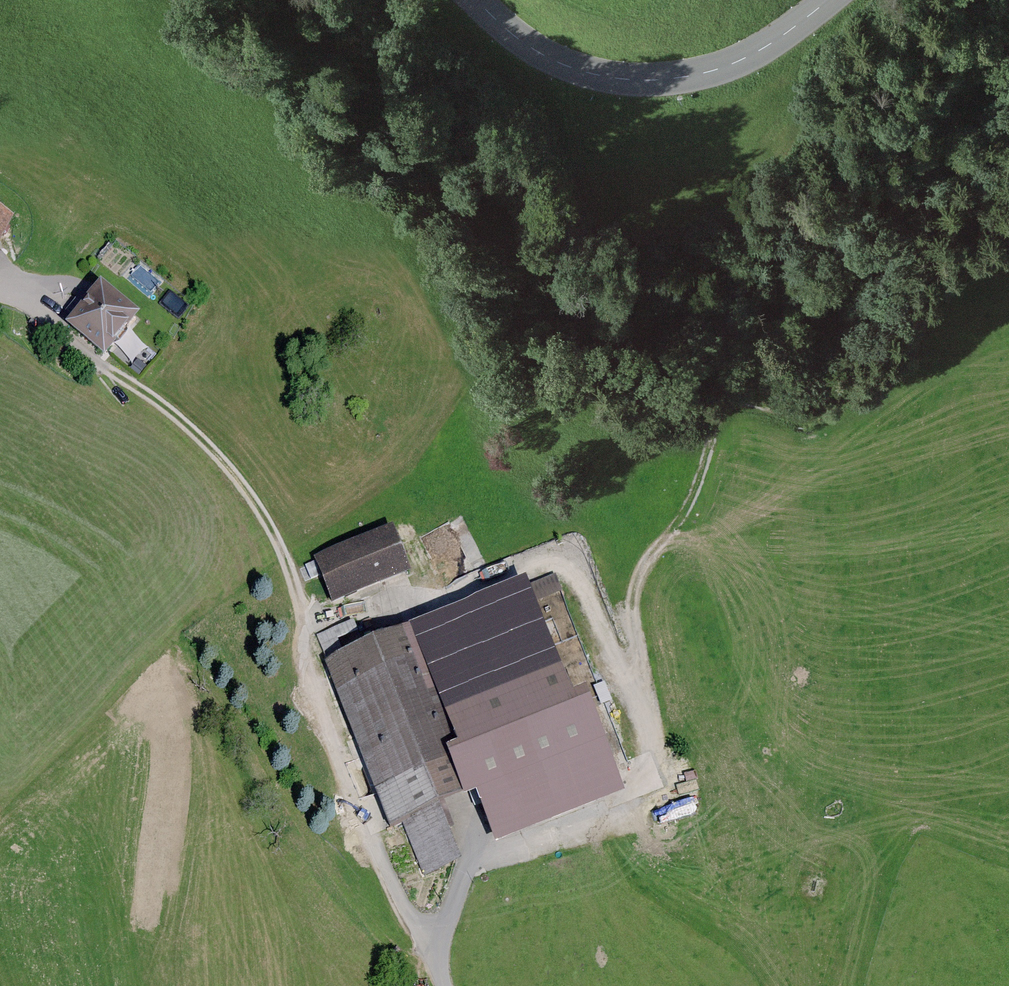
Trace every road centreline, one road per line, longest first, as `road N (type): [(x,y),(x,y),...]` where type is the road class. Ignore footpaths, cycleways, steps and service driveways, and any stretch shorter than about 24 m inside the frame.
road 1 (track): [(435,943),(398,891),(363,812),(312,647),(320,627),(427,614),(479,644),(542,608),(577,595),(600,596),(644,773),(636,811),(472,864)]
road 2 (track): [(600,596),(675,530),(697,496),(725,414),(738,402),(809,418),(838,408),(1008,222)]
road 3 (tertiary): [(830,0),(744,58),(706,73),(634,83),(554,62),(476,0)]
road 4 (track): [(110,373),(148,392),(247,491),(320,627)]
road 5 (unclassified): [(0,298),(47,321),(110,373)]
road 6 (track): [(435,943),(472,864),(477,831)]

